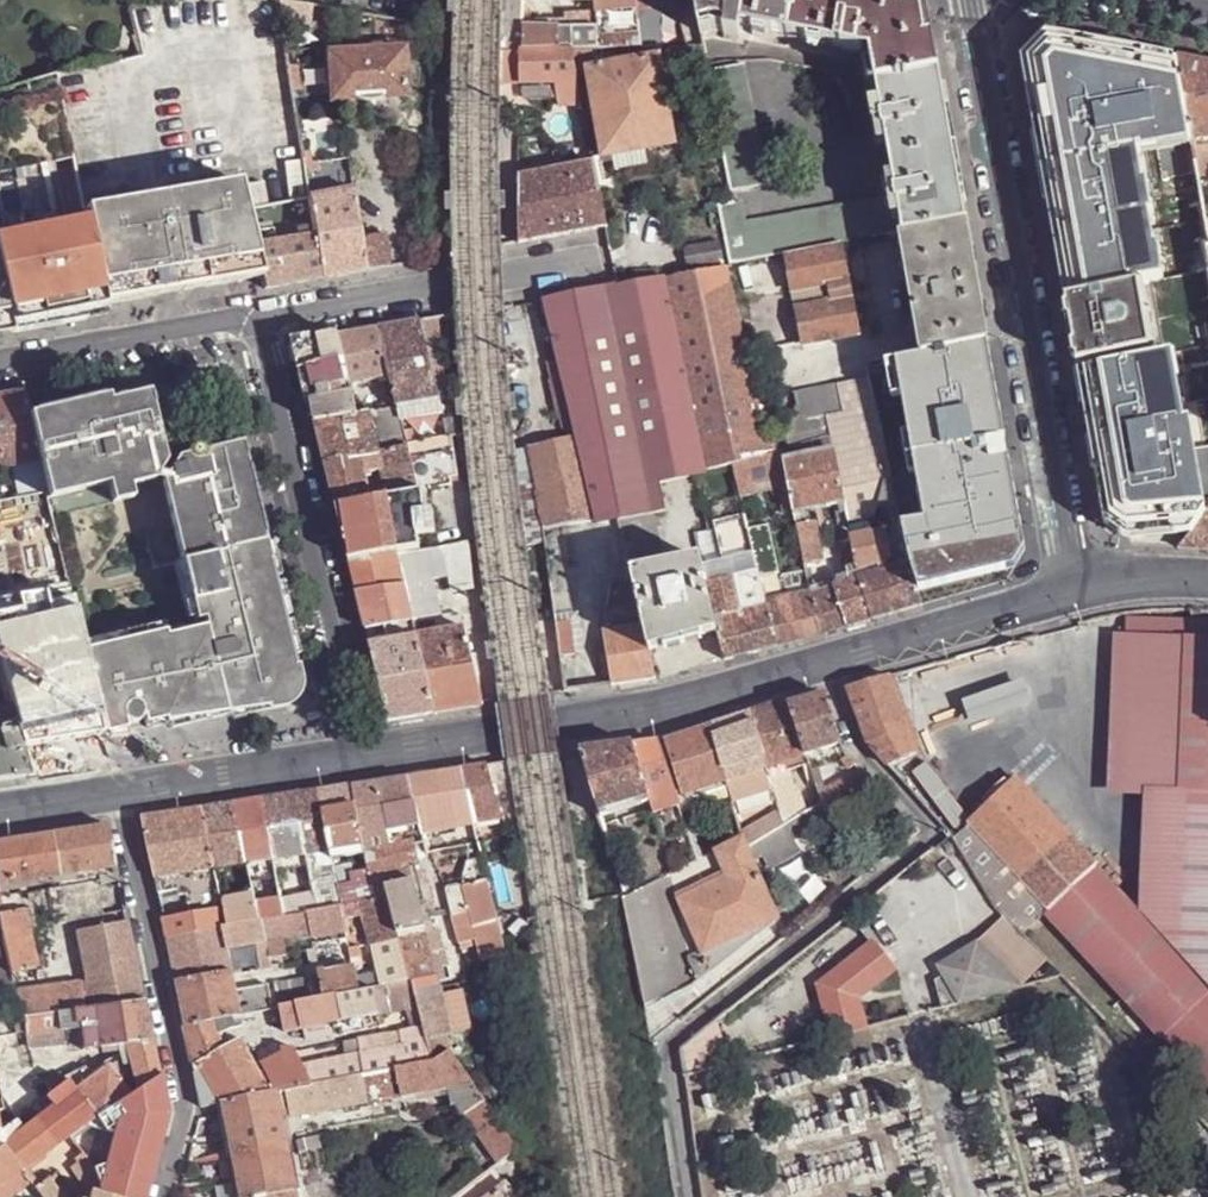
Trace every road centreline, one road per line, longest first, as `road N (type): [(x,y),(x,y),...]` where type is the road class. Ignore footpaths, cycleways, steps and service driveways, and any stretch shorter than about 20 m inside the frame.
road 1 (secondary): [(363,754),(656,709),(1073,592)]
road 2 (unclassified): [(1073,592),(966,0)]
road 3 (residential): [(263,320),(363,754)]
road 4 (unclassified): [(163,1196),(185,1111),(118,792)]
road 5 (residential): [(263,320),(603,264)]
road 6 (residential): [(0,365),(263,320)]
road 7 (secondary): [(118,792),(363,754)]
road 8 (secondary): [(1073,592),(1119,581),(1207,581)]

